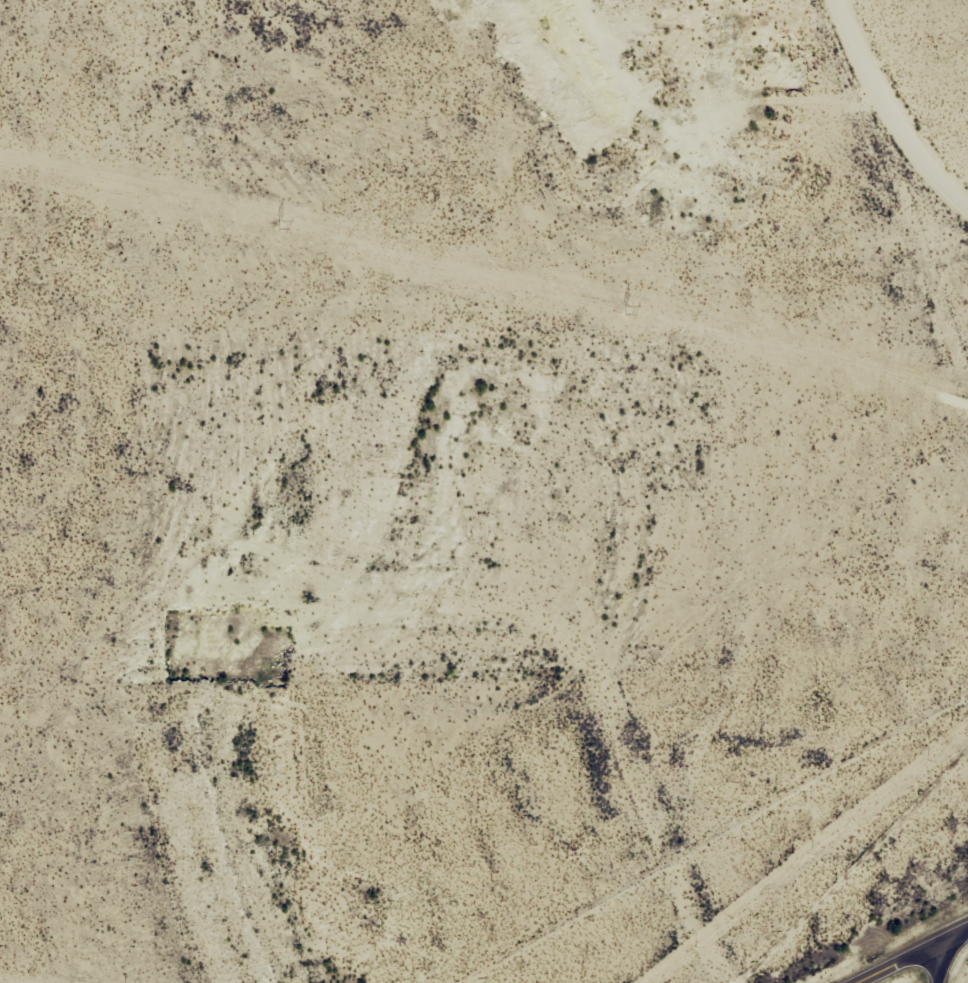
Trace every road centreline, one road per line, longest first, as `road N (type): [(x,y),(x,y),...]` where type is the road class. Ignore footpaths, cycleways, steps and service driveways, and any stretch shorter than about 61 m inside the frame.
road 1 (residential): [(967,208),(866,77),(836,0)]

